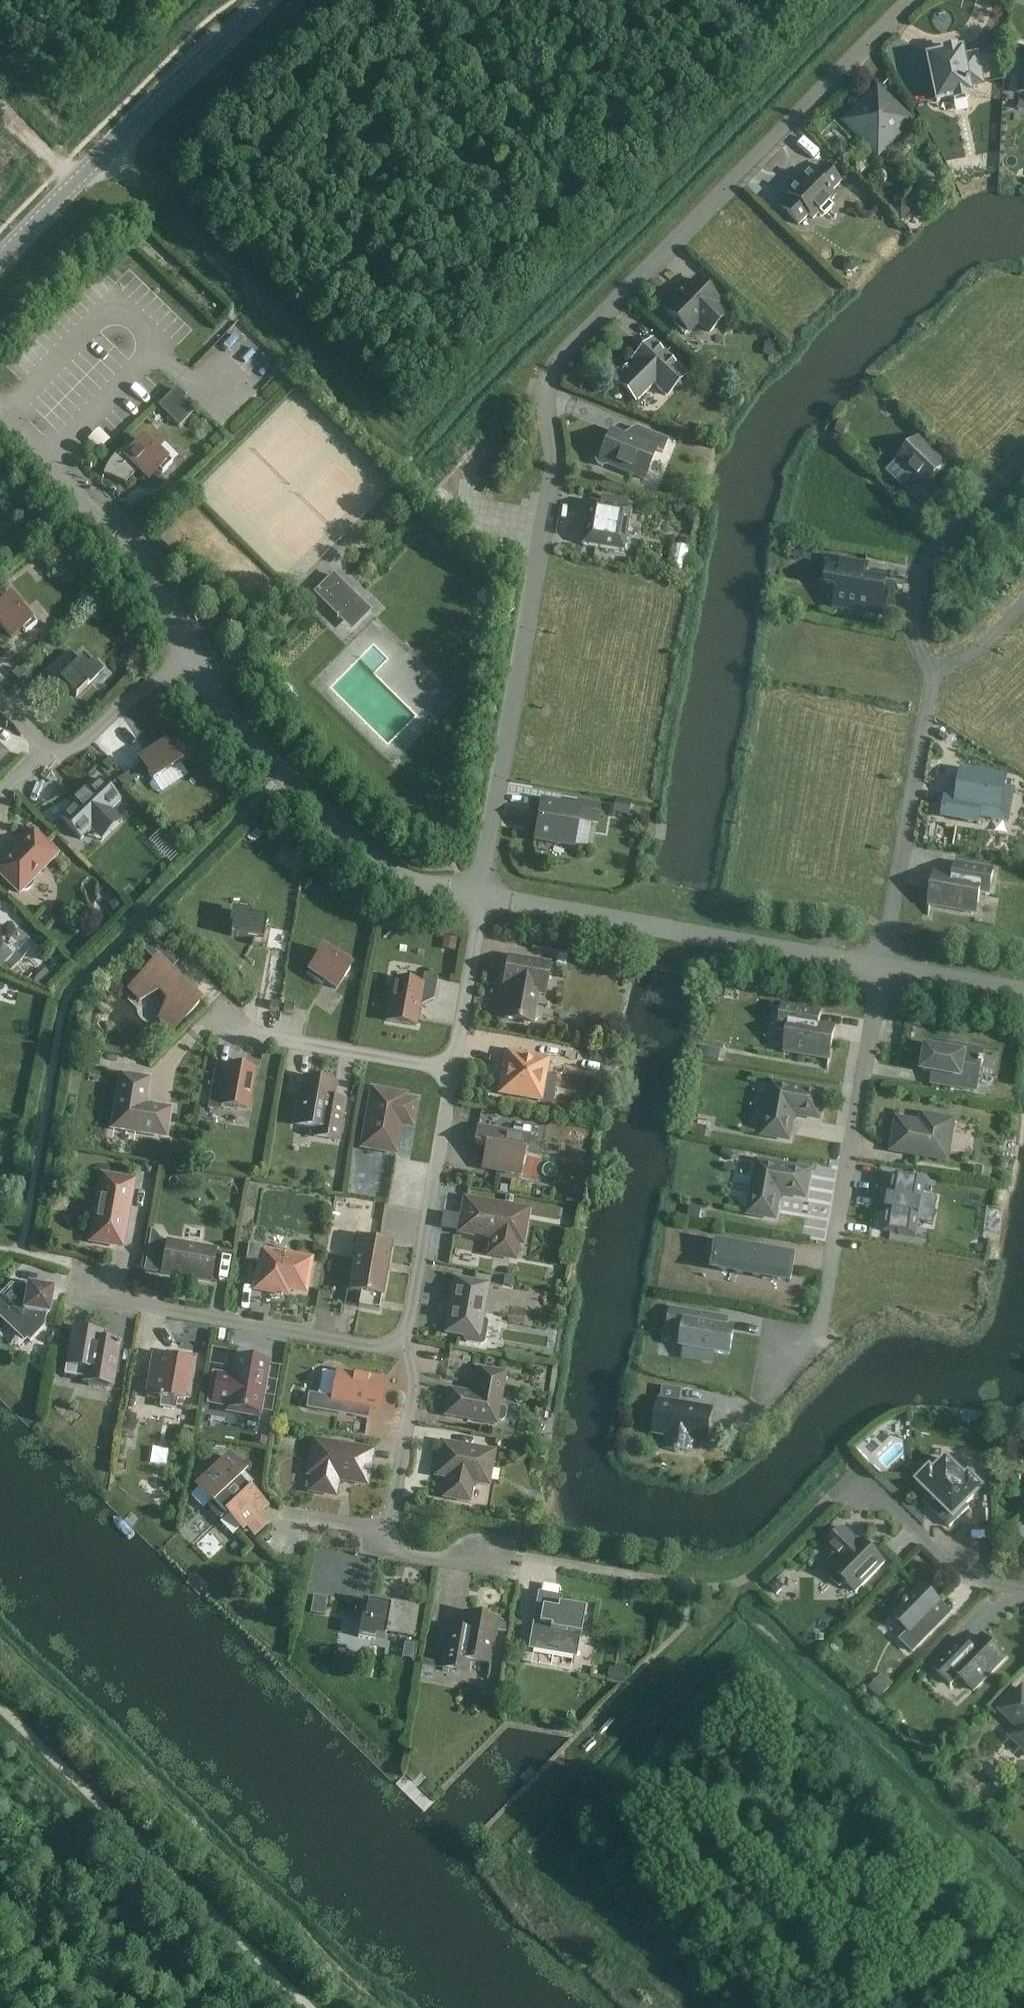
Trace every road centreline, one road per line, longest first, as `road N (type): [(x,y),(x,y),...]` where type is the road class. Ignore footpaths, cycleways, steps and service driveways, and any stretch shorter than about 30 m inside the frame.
road 1 (unclassified): [(0,259),(255,0)]

